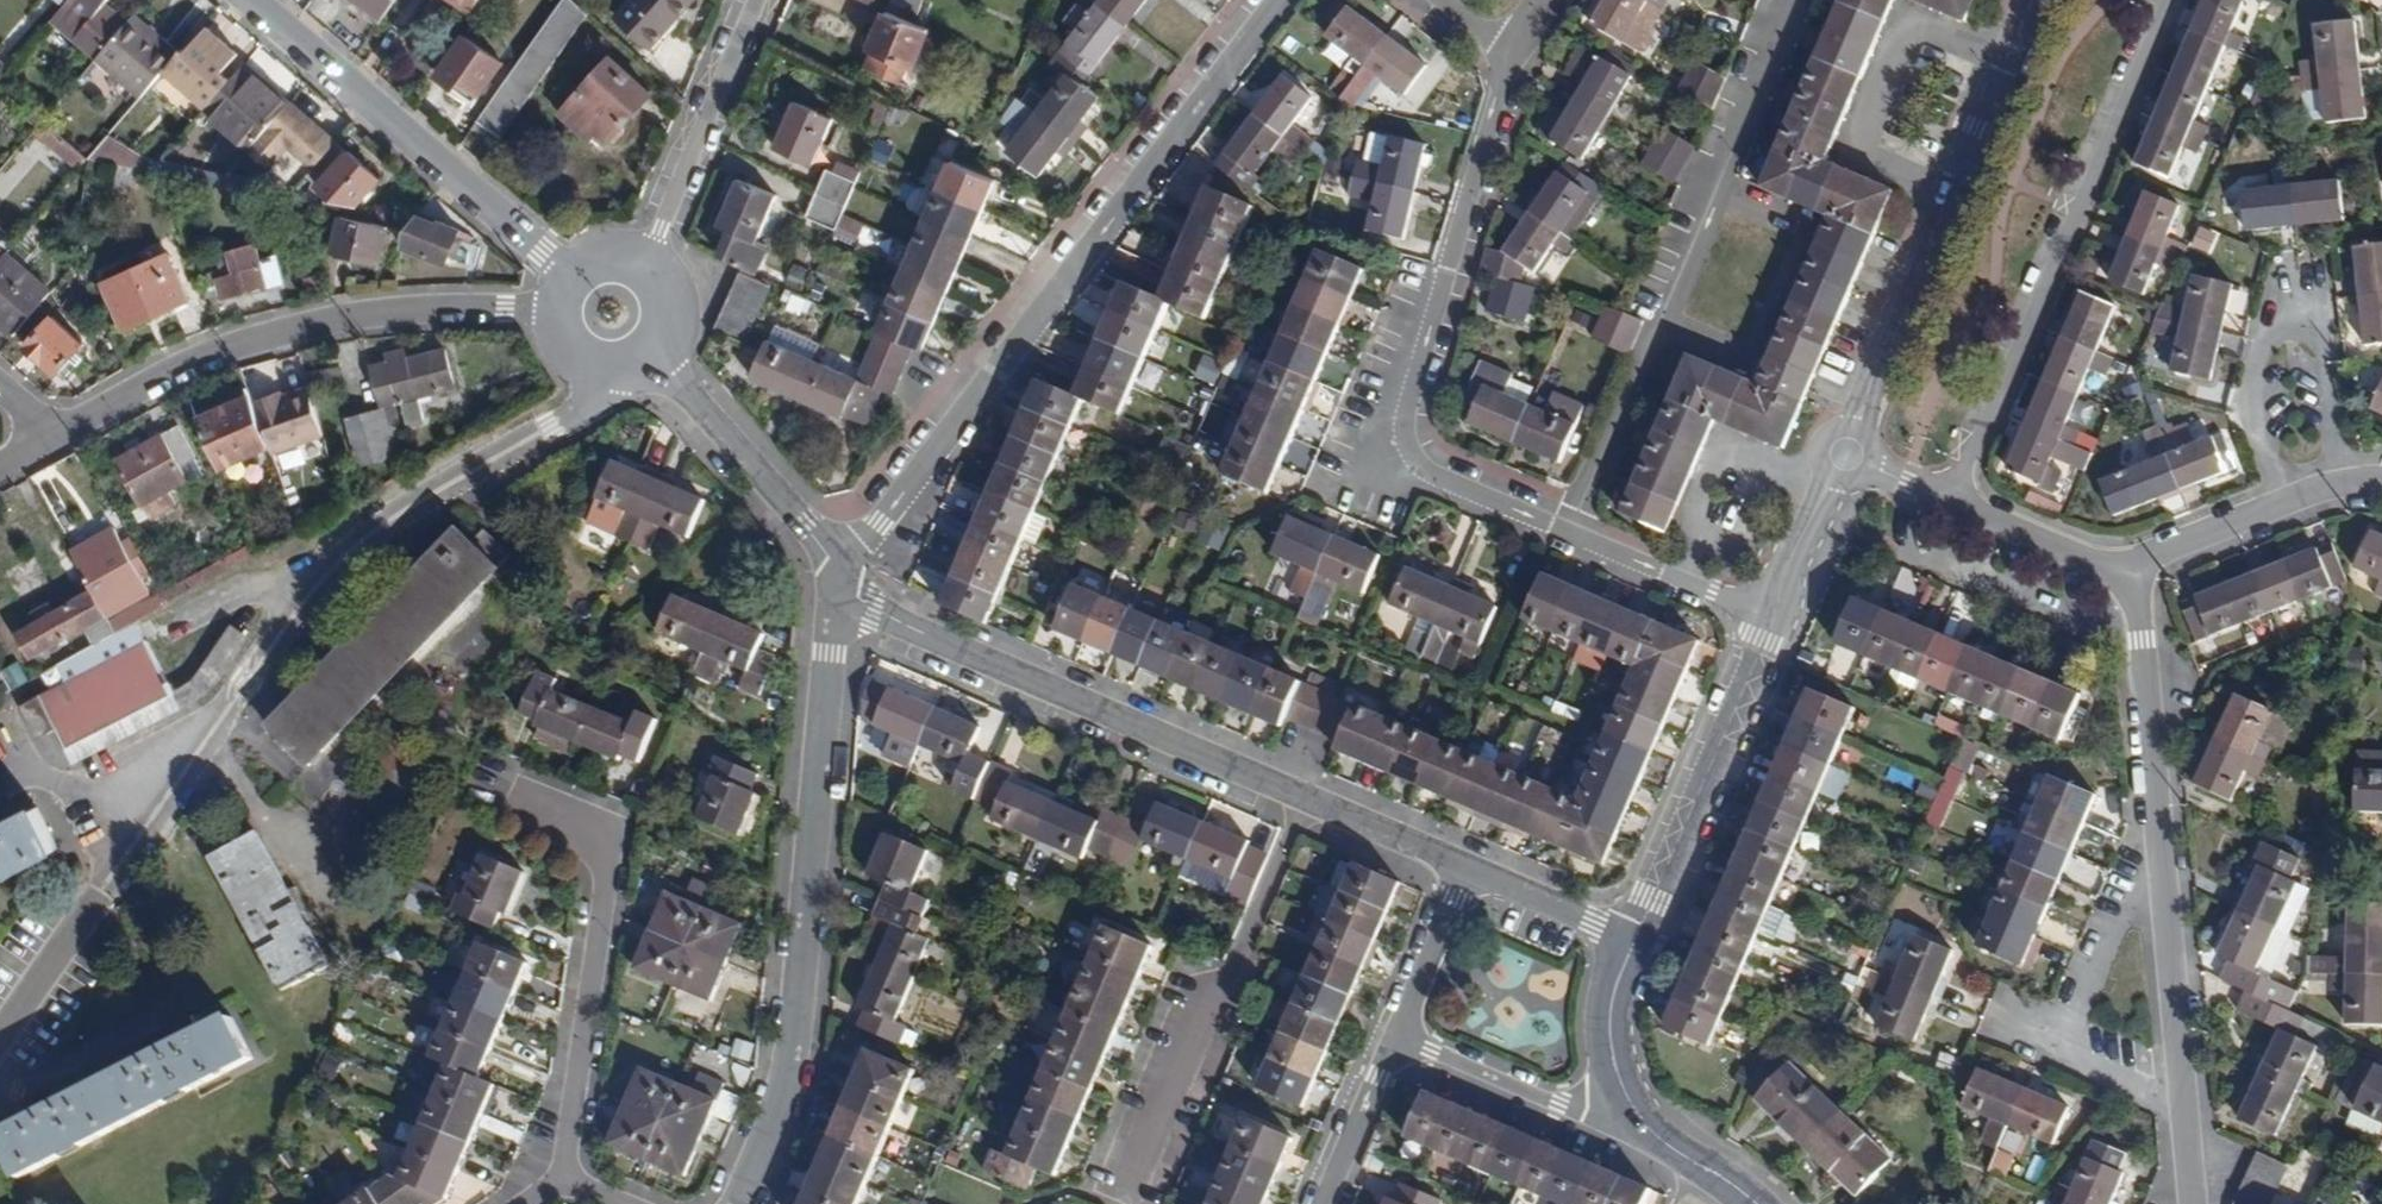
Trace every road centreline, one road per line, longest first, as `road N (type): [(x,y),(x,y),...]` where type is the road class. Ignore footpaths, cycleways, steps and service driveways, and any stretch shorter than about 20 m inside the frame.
road 1 (residential): [(603,370),(599,401),(337,554),(0,1033)]
road 2 (residential): [(1277,0),(839,571)]
road 3 (residential): [(839,571),(794,1065),(741,1203)]
road 4 (residential): [(1510,54),(1405,431),(1432,474),(1573,533)]
road 5 (residential): [(1802,0),(1573,533)]
road 6 (residential): [(2172,0),(1957,504)]
road 7 (residential): [(50,431),(187,362),(344,319),(556,312)]
road 8 (residential): [(839,571),(873,614),(1308,800)]
road 9 (residential): [(2038,0),(1858,432)]
road 10 (residential): [(2349,484),(2320,307),(2278,308),(2260,356),(2257,411),(2289,506)]
road 11 (residential): [(520,801),(601,848),(568,1175)]
road 12 (residential): [(257,0),(571,275)]
road 13 (residential): [(1308,800),(1239,967),(1189,1022),(1131,1172)]
road 14 (residential): [(1774,618),(1637,937)]
road 15 (residential): [(2189,1097),(2064,1048),(2127,900),(2168,875)]
road 16 (residential): [(2139,566),(2168,875)]
road 17 (residential): [(753,0),(644,268)]
road 18 (residential): [(650,356),(808,523),(839,571)]
road 19 (residential): [(1403,1037),(1575,1106),(1629,1104)]
road 20 (residential): [(2168,875),(2189,1097)]
road 21 (residential): [(1573,533),(1774,618)]
road 22 (residential): [(1957,504),(2115,568),(2139,566)]
road 23 (residential): [(1469,869),(1637,937)]
road 24 (residential): [(1332,1203),(1403,1037)]
road 25 (residential): [(1403,1037),(1469,869)]
road 26 (residential): [(1308,800),(1469,869)]
road 27 (residential): [(1637,937),(1612,1000),(1609,1035),(1629,1104)]
road 28 (residential): [(2139,566),(2289,506)]
road 29 (residential): [(1629,1104),(1656,1136),(1755,1203)]
road 30 (residential): [(1830,478),(1774,618)]

